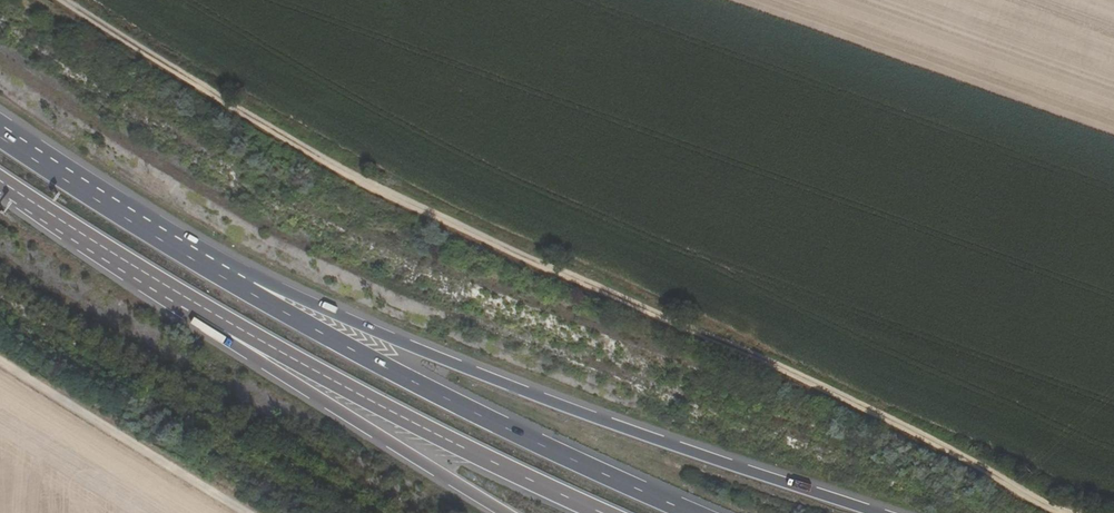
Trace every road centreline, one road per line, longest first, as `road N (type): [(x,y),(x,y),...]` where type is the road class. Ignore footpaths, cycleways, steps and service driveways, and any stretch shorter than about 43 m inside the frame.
road 1 (track): [(1069,512),(794,376),(403,203),(272,132),(63,0)]
road 2 (trunk): [(878,512),(575,411),(282,290),(243,282)]
road 3 (trunk): [(696,512),(416,384),(243,282)]
road 4 (trunk): [(197,308),(608,512)]
road 5 (trunk): [(197,308),(226,339),(507,512)]
road 6 (unclassified): [(0,361),(246,512)]
road 7 (trunk): [(243,282),(0,133)]
road 8 (trunk): [(0,181),(197,308)]

